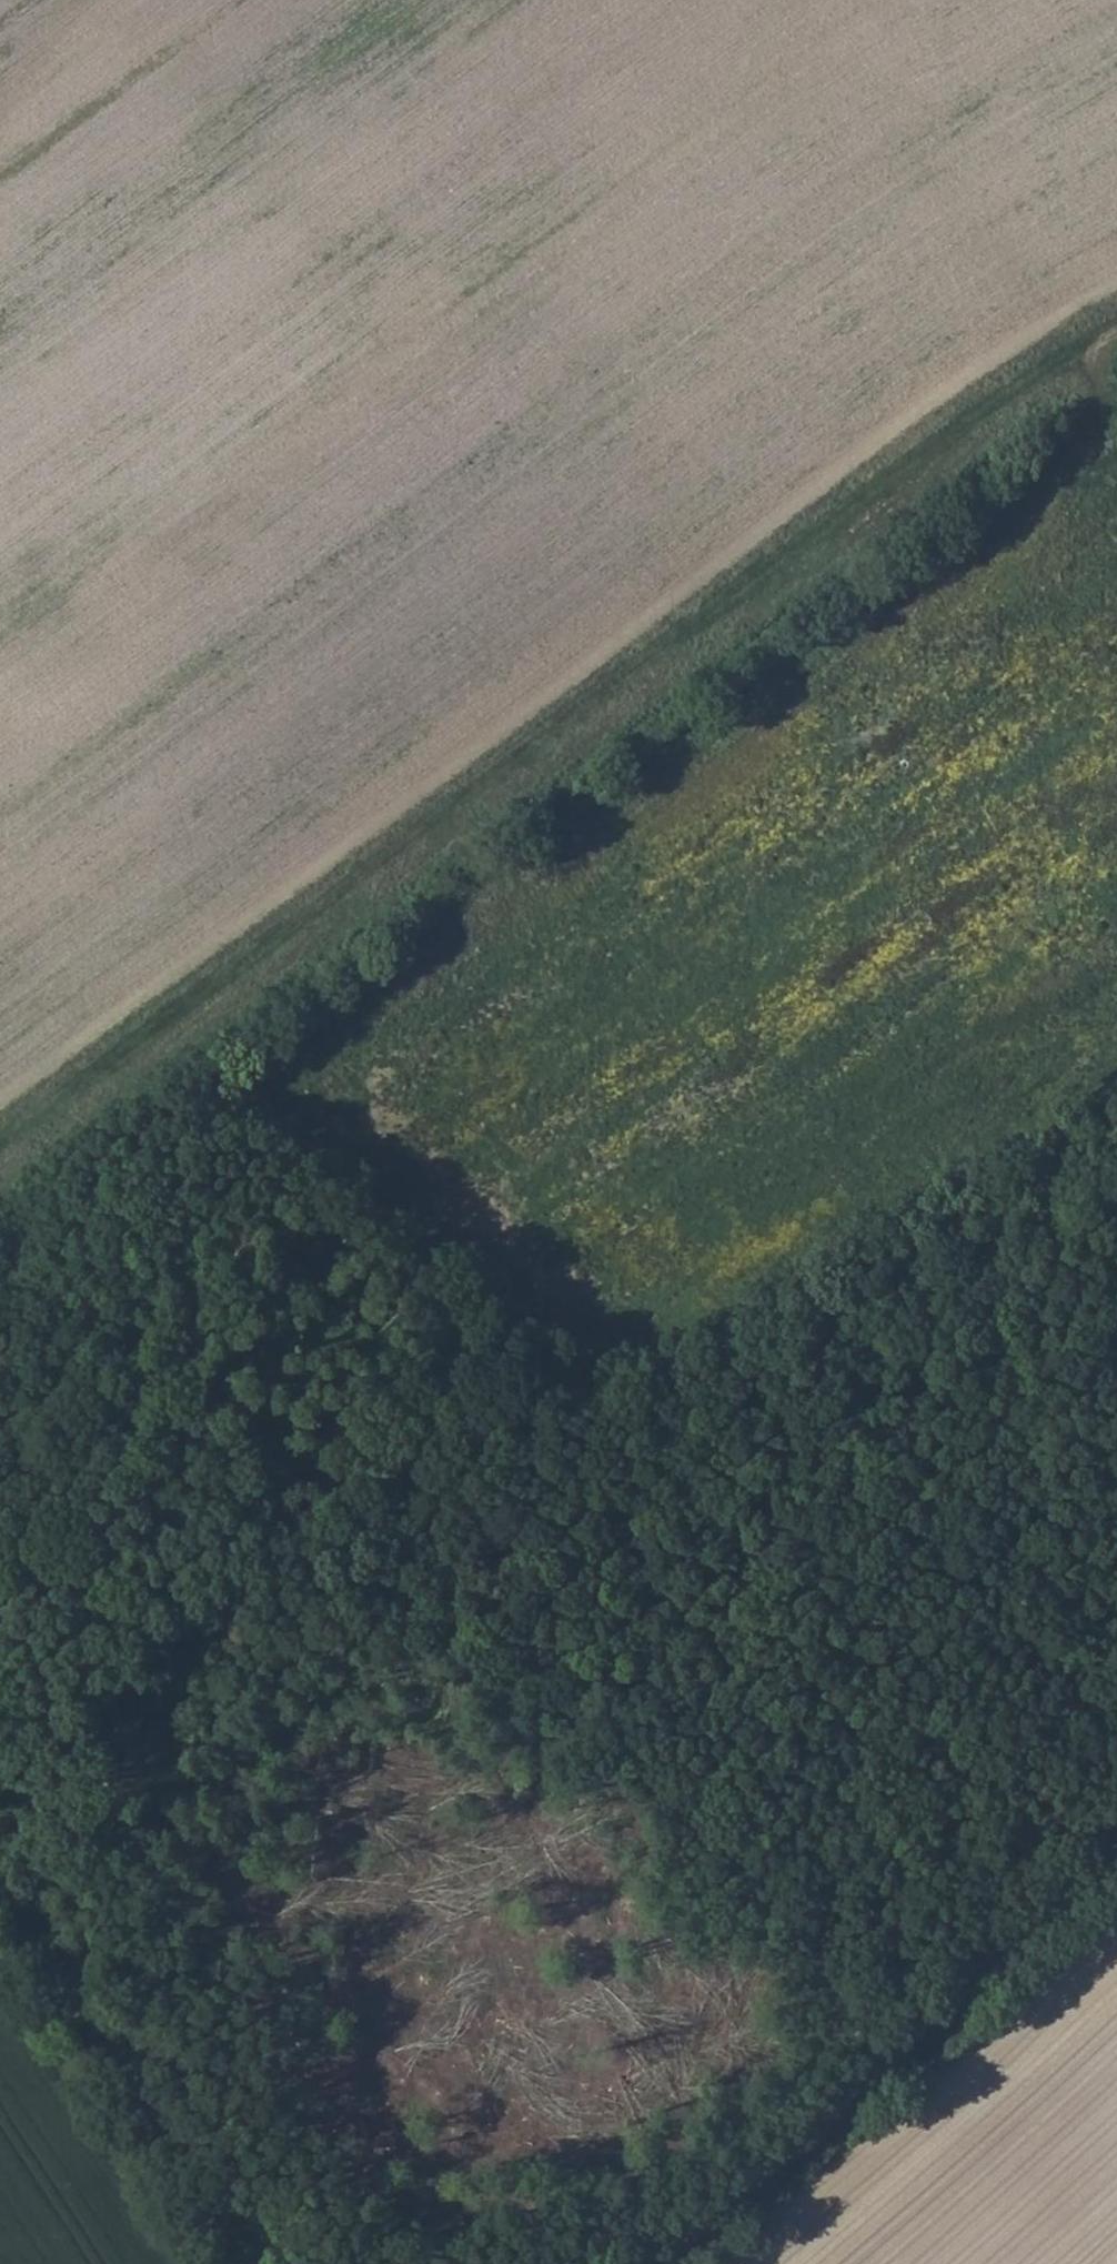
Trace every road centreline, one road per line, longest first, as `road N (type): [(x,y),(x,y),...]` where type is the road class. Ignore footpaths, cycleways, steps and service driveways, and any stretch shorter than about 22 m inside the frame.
road 1 (track): [(1116,1839),(658,2263)]
road 2 (track): [(0,1881),(246,2263)]

